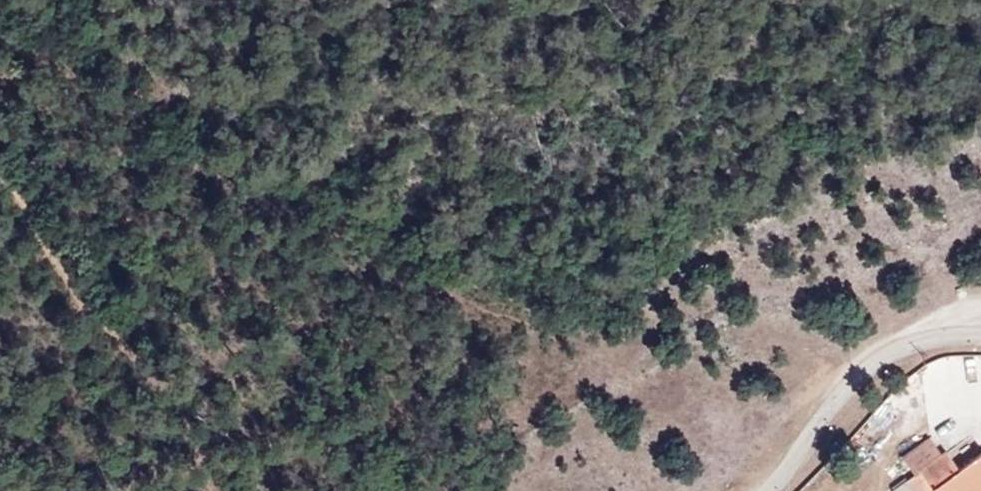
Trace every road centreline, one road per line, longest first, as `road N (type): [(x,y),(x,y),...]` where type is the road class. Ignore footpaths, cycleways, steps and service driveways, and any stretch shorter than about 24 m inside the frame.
road 1 (residential): [(980,337),(913,344),(867,367),(766,490)]

